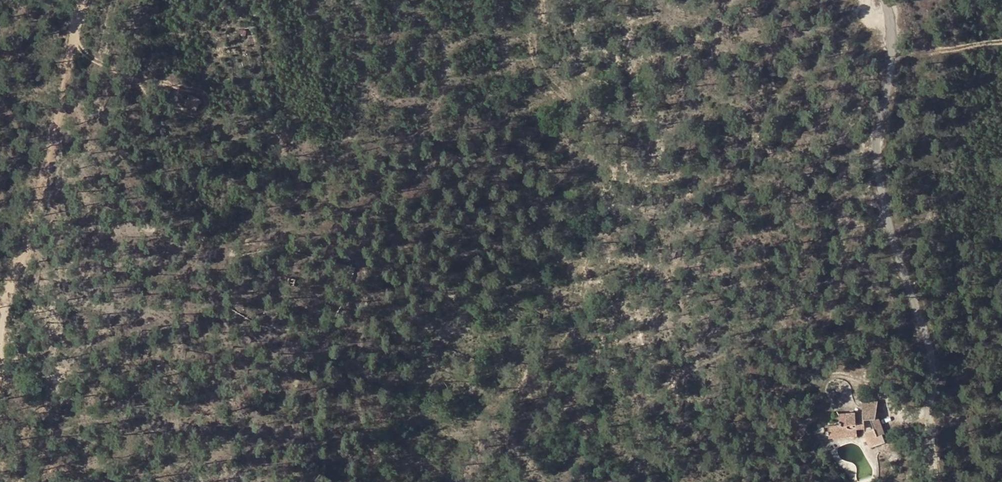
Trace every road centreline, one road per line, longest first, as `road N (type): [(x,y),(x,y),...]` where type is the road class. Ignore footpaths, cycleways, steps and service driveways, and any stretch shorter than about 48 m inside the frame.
road 1 (unclassified): [(938,481),(931,422),(937,362),(886,200),(876,138),(898,58),(889,0)]
road 2 (track): [(0,393),(5,297),(36,227),(87,0)]

